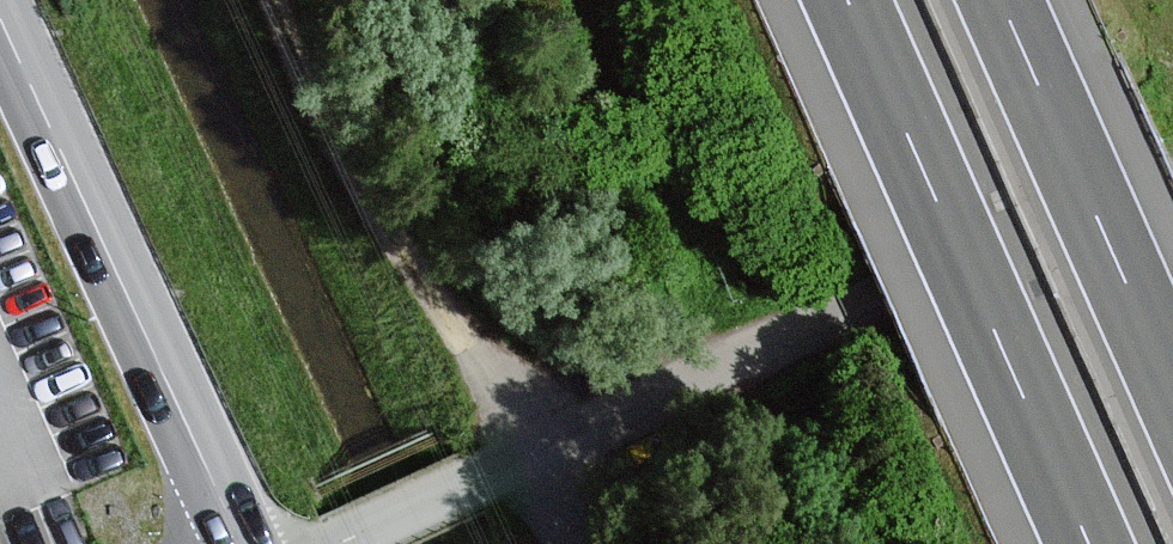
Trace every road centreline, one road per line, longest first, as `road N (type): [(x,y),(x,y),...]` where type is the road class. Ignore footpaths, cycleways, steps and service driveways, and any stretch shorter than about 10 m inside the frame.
road 1 (track): [(1172,192),(1030,234),(476,472)]
road 2 (tertiary): [(6,0),(258,543)]
road 3 (motorway): [(840,0),(1077,543)]
road 4 (track): [(517,455),(282,72),(262,0)]
road 5 (motorway): [(1172,396),(996,0)]
road 6 (unclassified): [(476,472),(298,543)]

